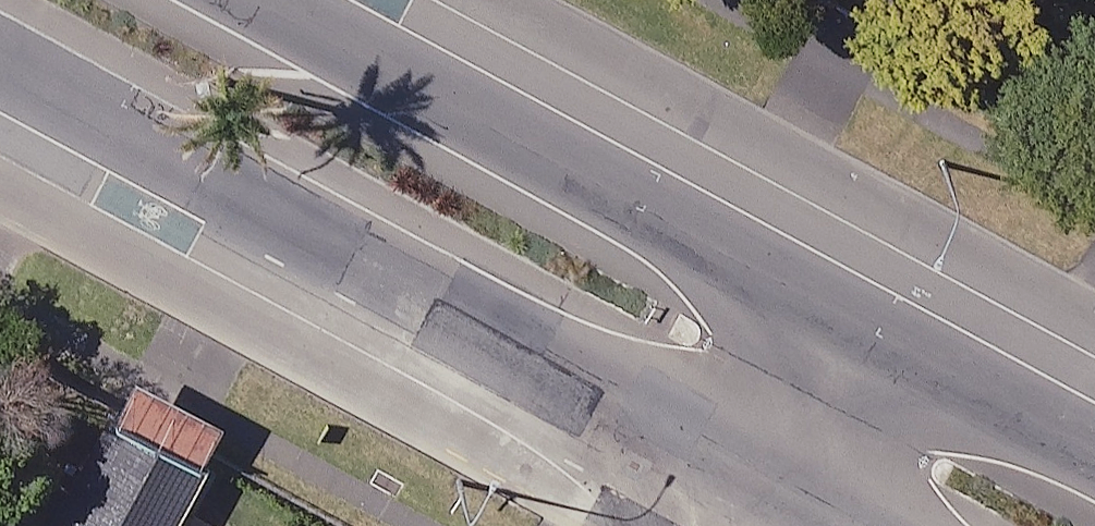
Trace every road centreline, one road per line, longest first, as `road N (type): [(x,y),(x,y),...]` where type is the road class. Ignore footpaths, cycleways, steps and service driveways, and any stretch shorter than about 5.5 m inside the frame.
road 1 (secondary): [(775,486),(0,60)]
road 2 (secondary): [(265,0),(859,321)]
road 3 (secondary): [(859,321),(1094,451)]
road 4 (residential): [(859,321),(775,486)]

